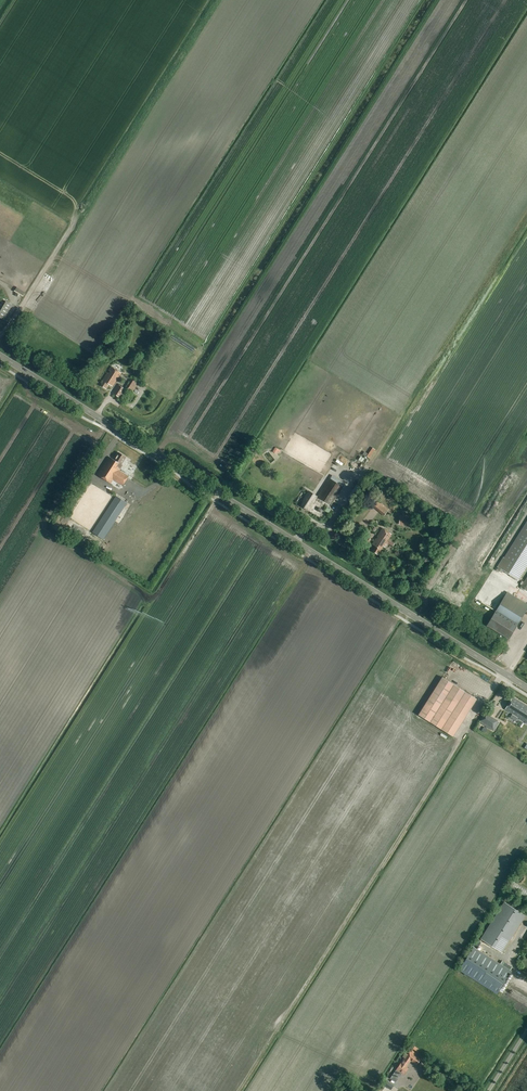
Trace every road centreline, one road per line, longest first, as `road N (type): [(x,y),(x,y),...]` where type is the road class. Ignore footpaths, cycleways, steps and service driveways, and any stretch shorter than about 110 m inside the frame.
road 1 (tertiary): [(0,355),(526,688)]
road 2 (track): [(220,494),(154,596)]

